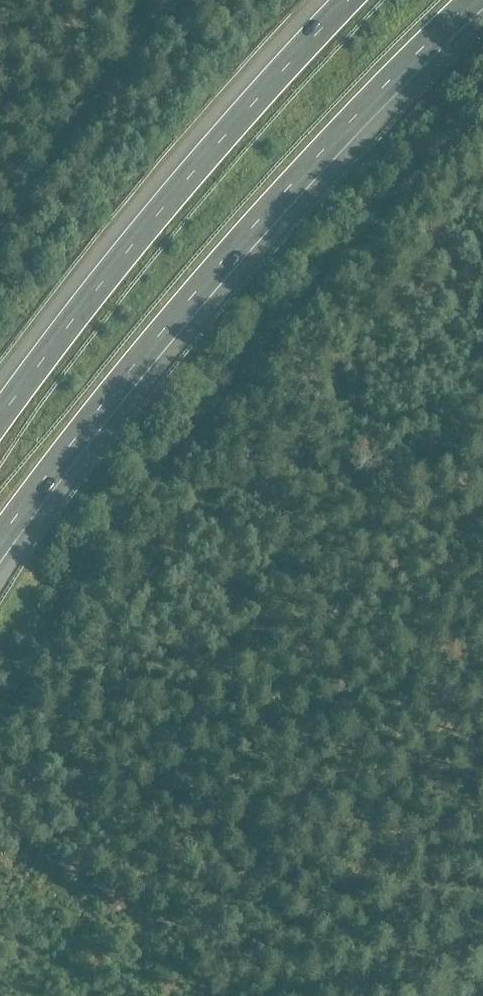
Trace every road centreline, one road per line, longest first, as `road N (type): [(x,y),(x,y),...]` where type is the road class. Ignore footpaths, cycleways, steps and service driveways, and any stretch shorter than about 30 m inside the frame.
road 1 (motorway): [(0,543),(168,324),(382,84),(476,0)]
road 2 (motorway): [(339,0),(214,137),(0,409)]

